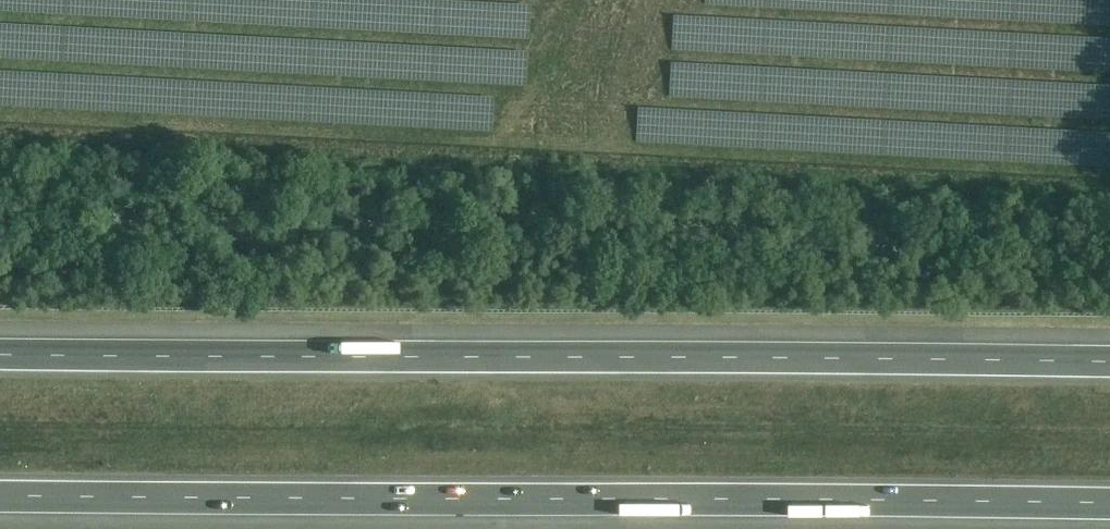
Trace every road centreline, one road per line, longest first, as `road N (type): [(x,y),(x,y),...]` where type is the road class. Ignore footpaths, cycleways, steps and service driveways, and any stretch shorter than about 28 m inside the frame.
road 1 (motorway): [(1109,363),(0,351)]
road 2 (motorway): [(0,495),(1109,504)]

